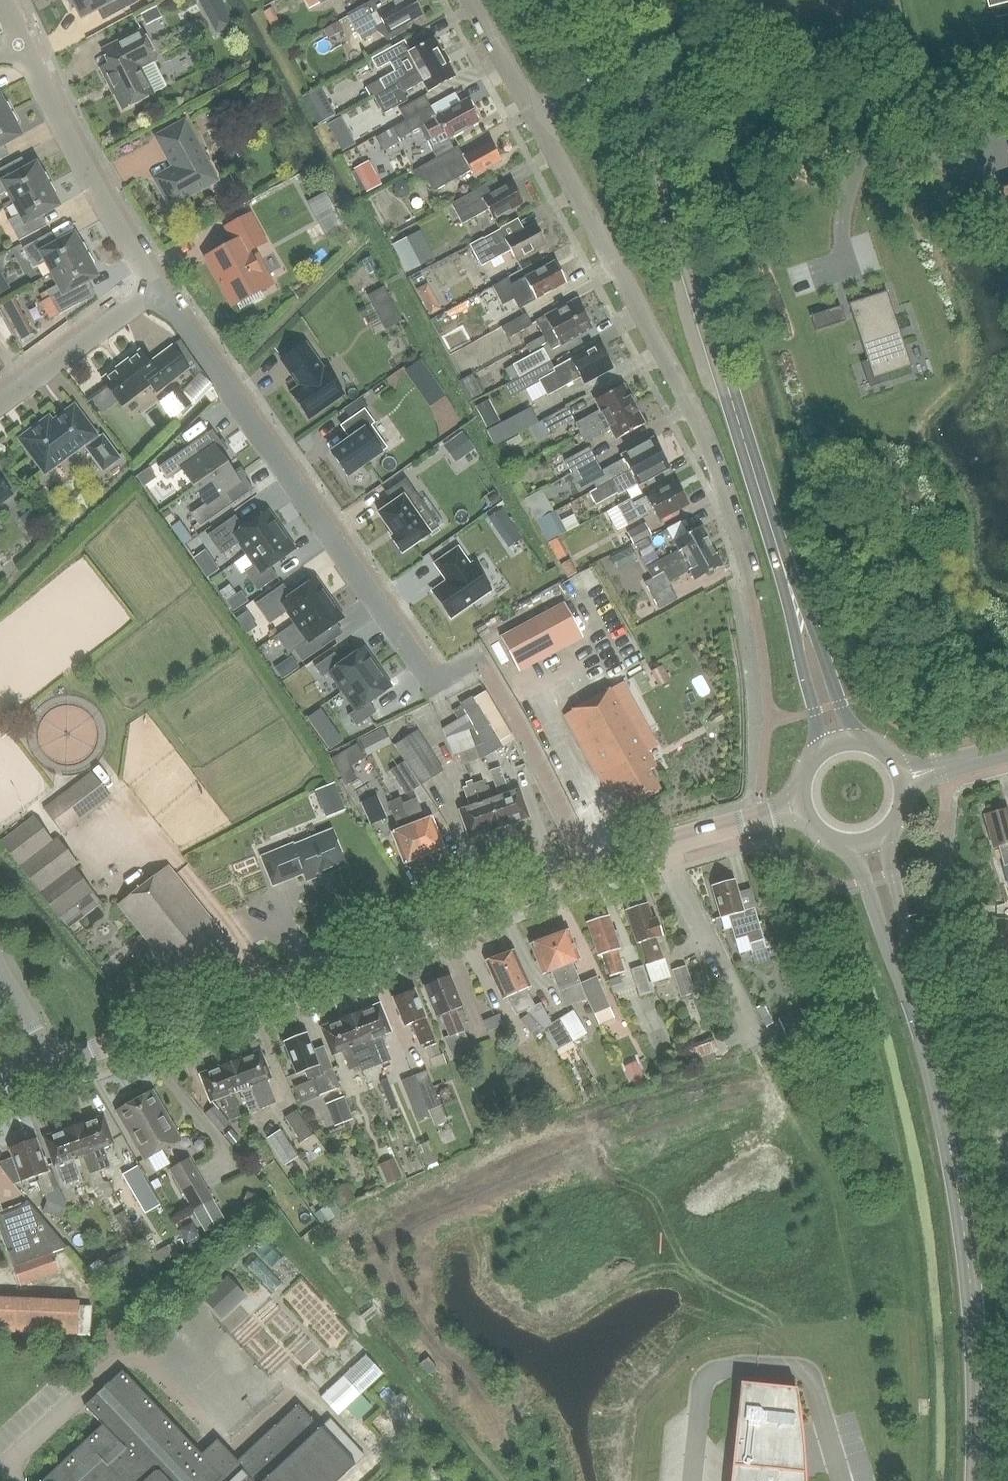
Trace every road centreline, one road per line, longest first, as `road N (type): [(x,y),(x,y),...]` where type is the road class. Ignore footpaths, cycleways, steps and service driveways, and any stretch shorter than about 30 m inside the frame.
road 1 (tertiary): [(58,1070),(657,845),(800,806)]
road 2 (secondary): [(836,743),(607,0)]
road 3 (unclassified): [(749,585),(717,466),(692,407),(469,0)]
road 4 (secondary): [(976,1480),(971,1282),(955,1164),(868,843)]
road 5 (unclassified): [(477,657),(432,685),(156,287)]
road 6 (unclassified): [(994,1154),(949,965),(938,875)]
road 7 (unclassified): [(19,46),(156,287)]
road 8 (unclassified): [(156,287),(0,403)]

